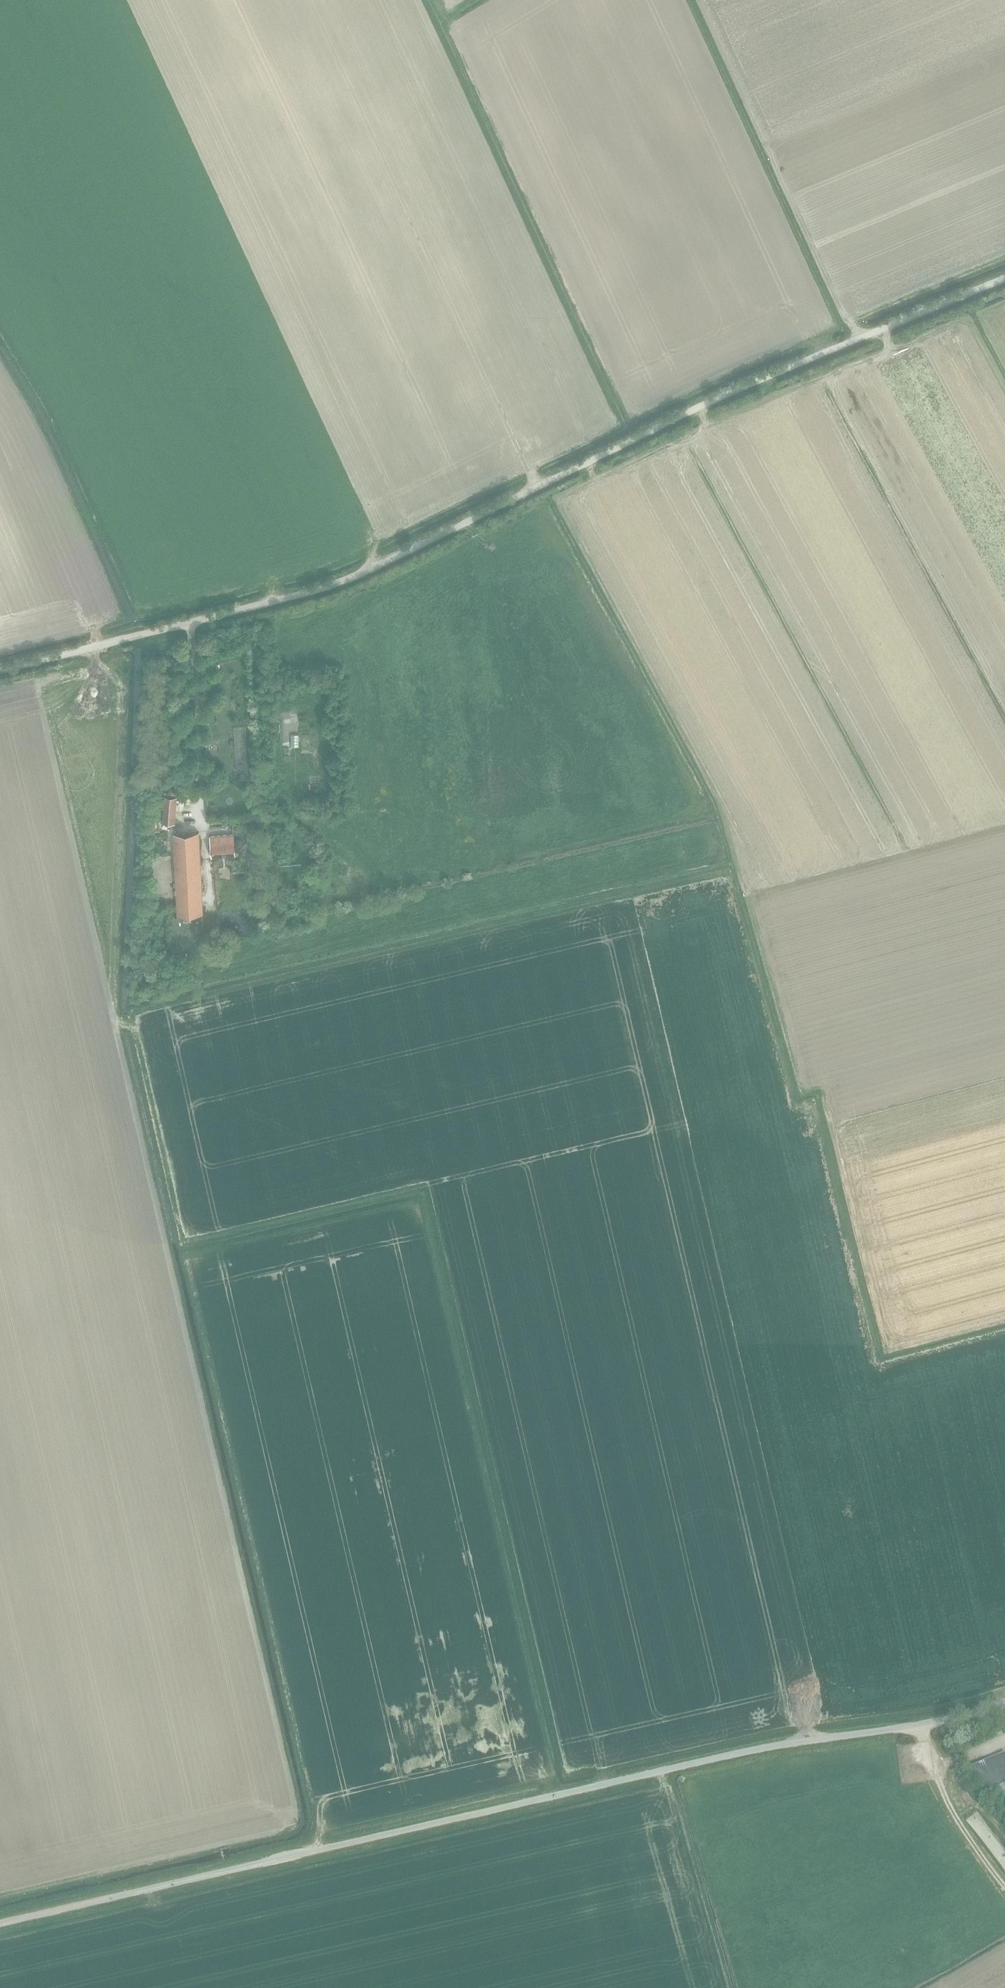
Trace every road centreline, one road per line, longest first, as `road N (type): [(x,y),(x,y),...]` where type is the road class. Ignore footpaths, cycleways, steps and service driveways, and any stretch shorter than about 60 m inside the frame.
road 1 (unclassified): [(0,671),(357,576),(698,406),(1004,277)]
road 2 (unclassified): [(0,1922),(752,1750),(938,1722),(1004,1703)]

